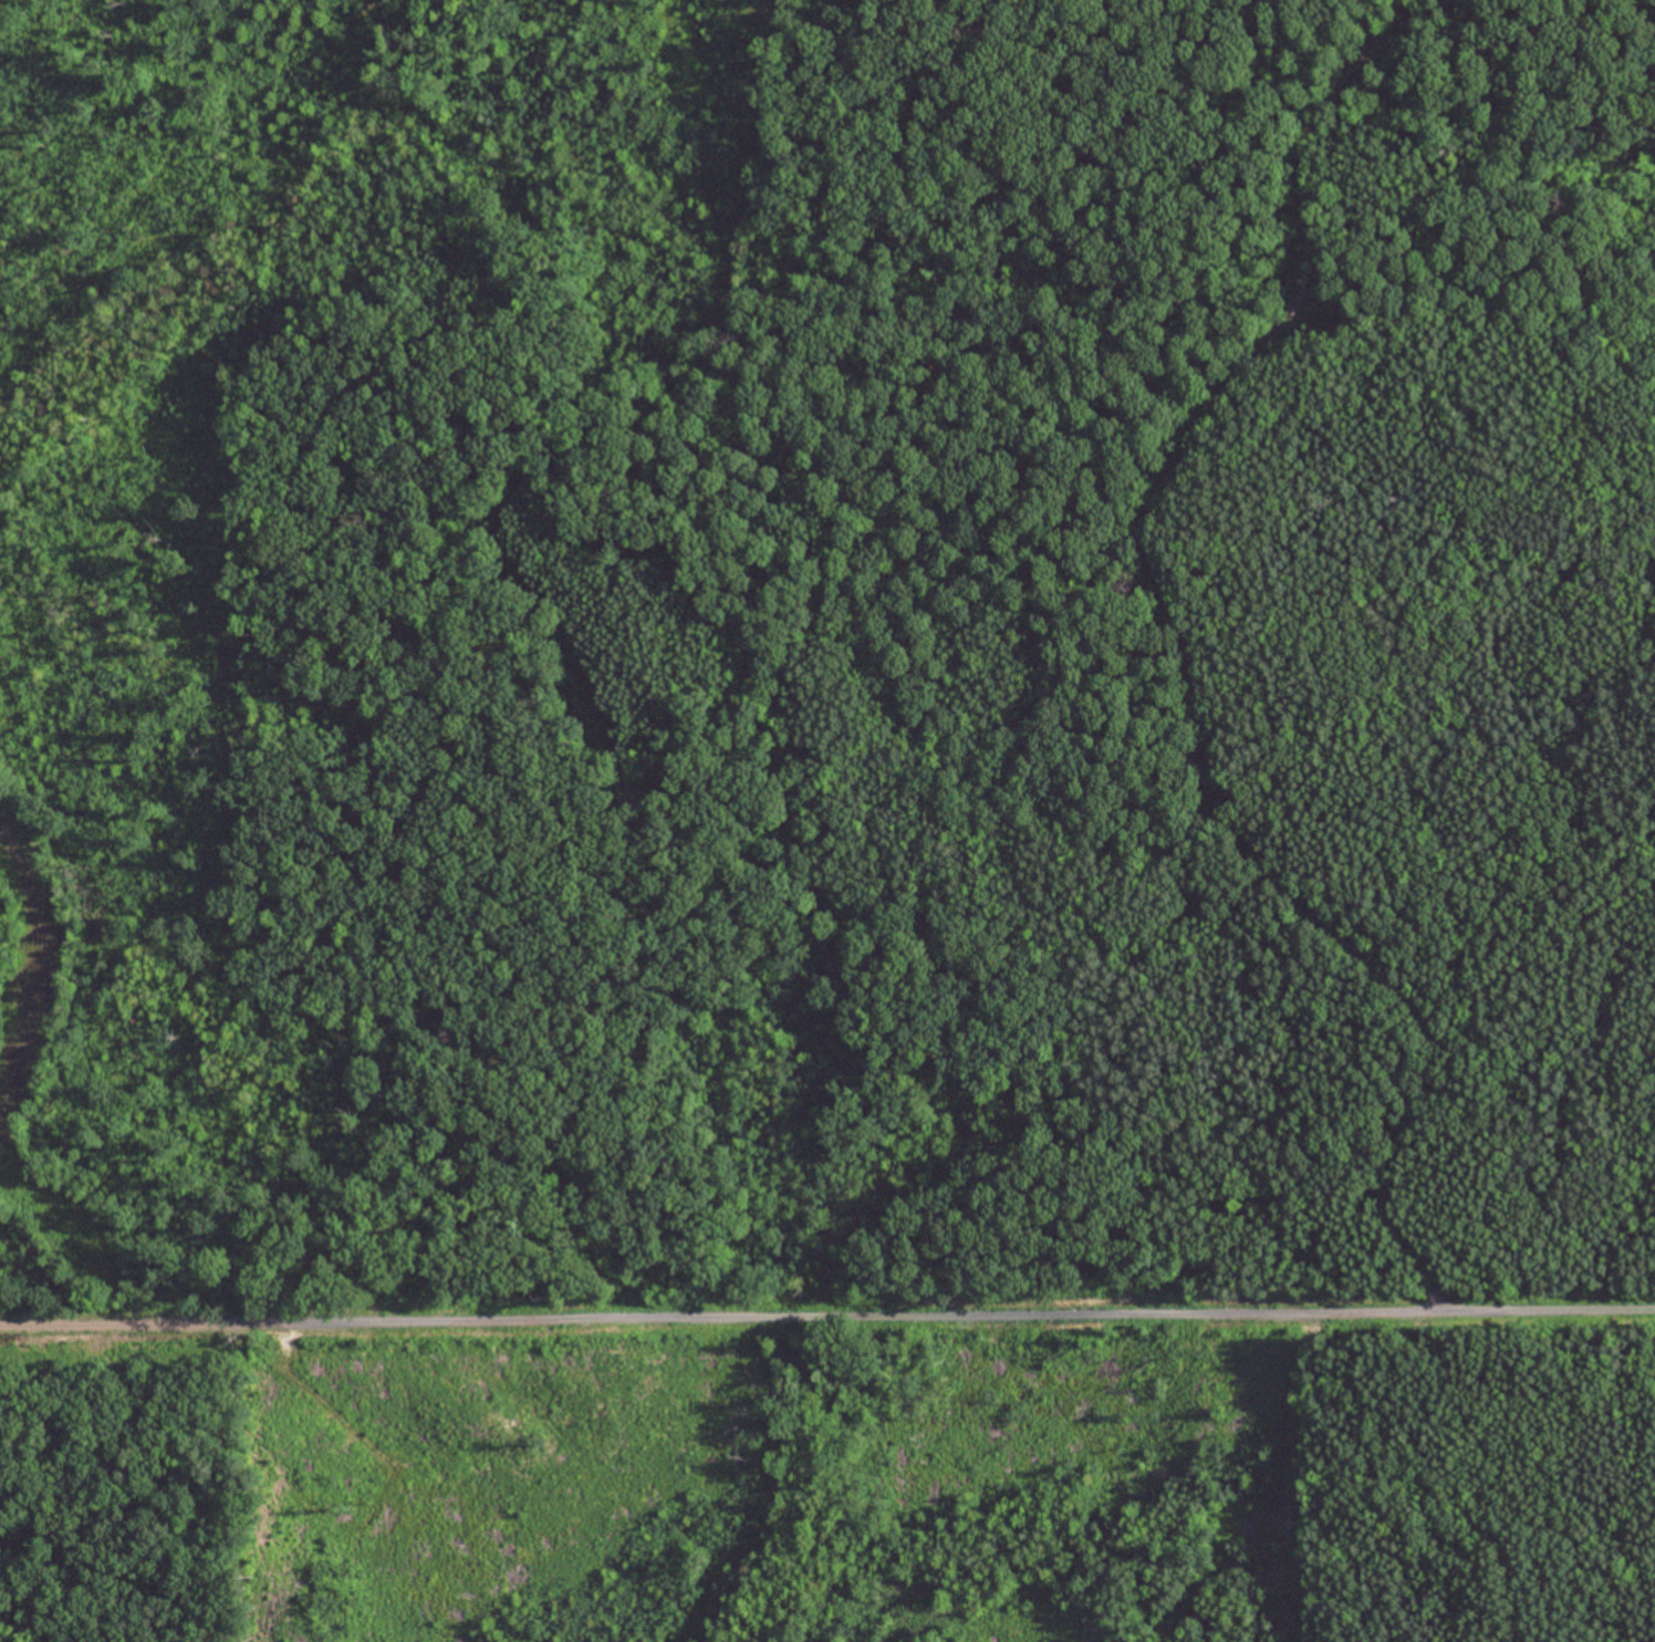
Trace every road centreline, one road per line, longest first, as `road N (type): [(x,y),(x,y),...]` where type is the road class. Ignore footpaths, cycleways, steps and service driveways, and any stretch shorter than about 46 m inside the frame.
road 1 (residential): [(1654,1315),(1178,1313),(94,1331)]

